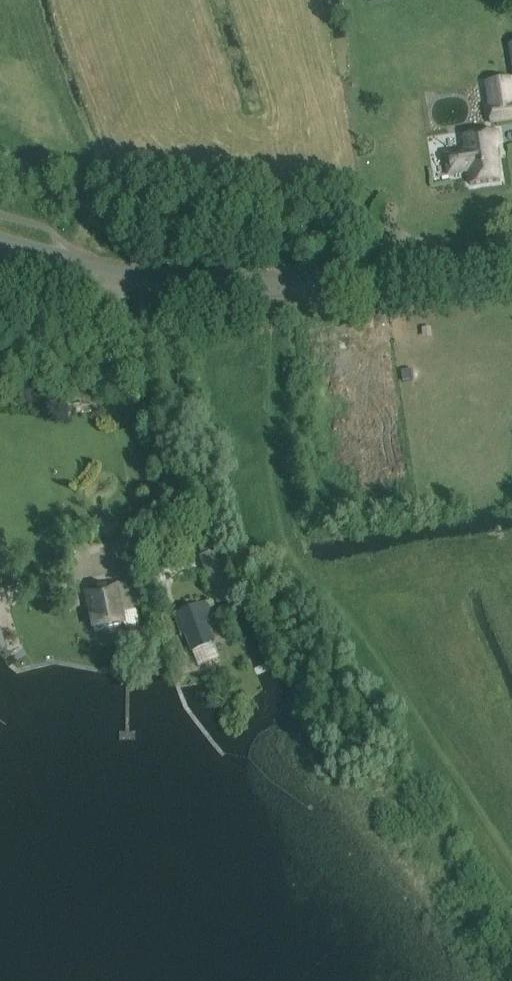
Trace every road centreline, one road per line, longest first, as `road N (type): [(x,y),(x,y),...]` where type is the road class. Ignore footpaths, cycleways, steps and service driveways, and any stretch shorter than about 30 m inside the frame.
road 1 (tertiary): [(0,246),(128,275),(225,284),(366,281),(511,260)]

